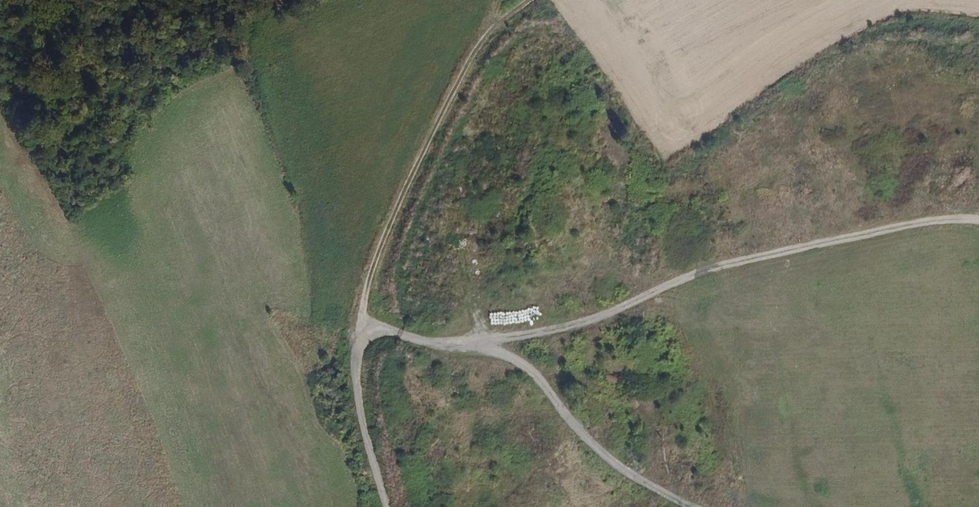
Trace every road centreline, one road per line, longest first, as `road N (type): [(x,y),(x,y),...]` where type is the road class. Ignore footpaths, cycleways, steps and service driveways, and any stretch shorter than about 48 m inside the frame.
road 1 (track): [(498,0),(369,275),(358,402),(388,506)]
road 2 (track): [(978,222),(932,223),(753,260),(686,277),(593,319),(500,341)]
road 3 (track): [(362,333),(500,352),(550,390),(603,458),(687,506)]

